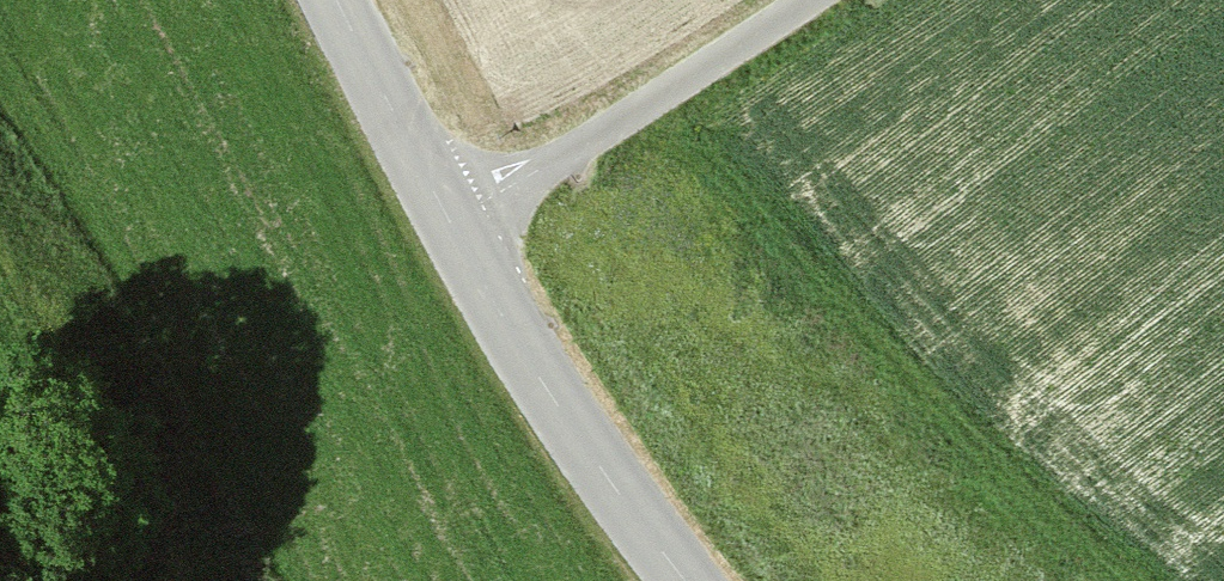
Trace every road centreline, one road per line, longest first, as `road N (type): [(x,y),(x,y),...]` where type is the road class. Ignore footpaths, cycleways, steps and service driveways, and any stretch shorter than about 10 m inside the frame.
road 1 (unclassified): [(686,580),(548,392),(336,0)]
road 2 (track): [(449,221),(809,0)]

